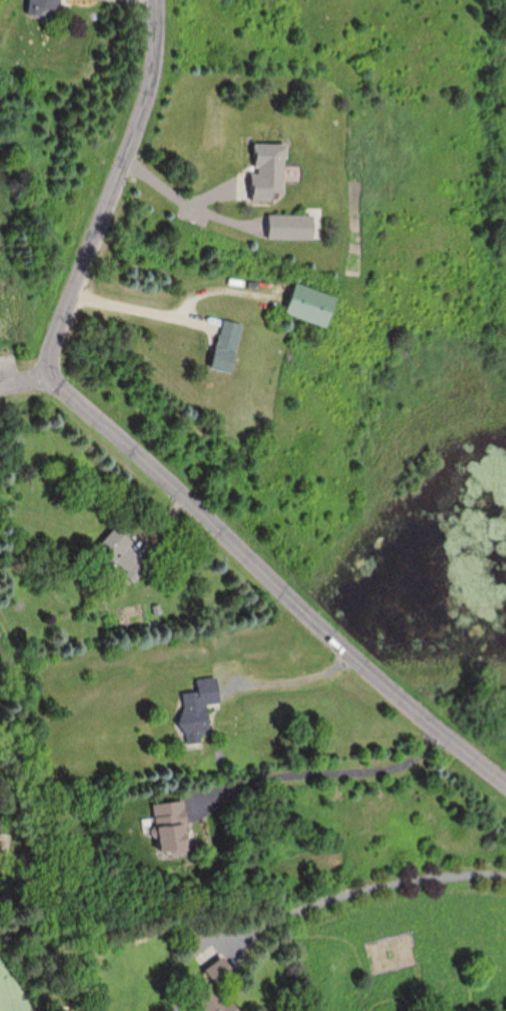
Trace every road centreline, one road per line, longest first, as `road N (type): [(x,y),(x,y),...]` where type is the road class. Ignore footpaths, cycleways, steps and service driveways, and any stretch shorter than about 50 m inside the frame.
road 1 (residential): [(44,378),(505,785)]
road 2 (residential): [(155,0),(147,88),(44,378)]

